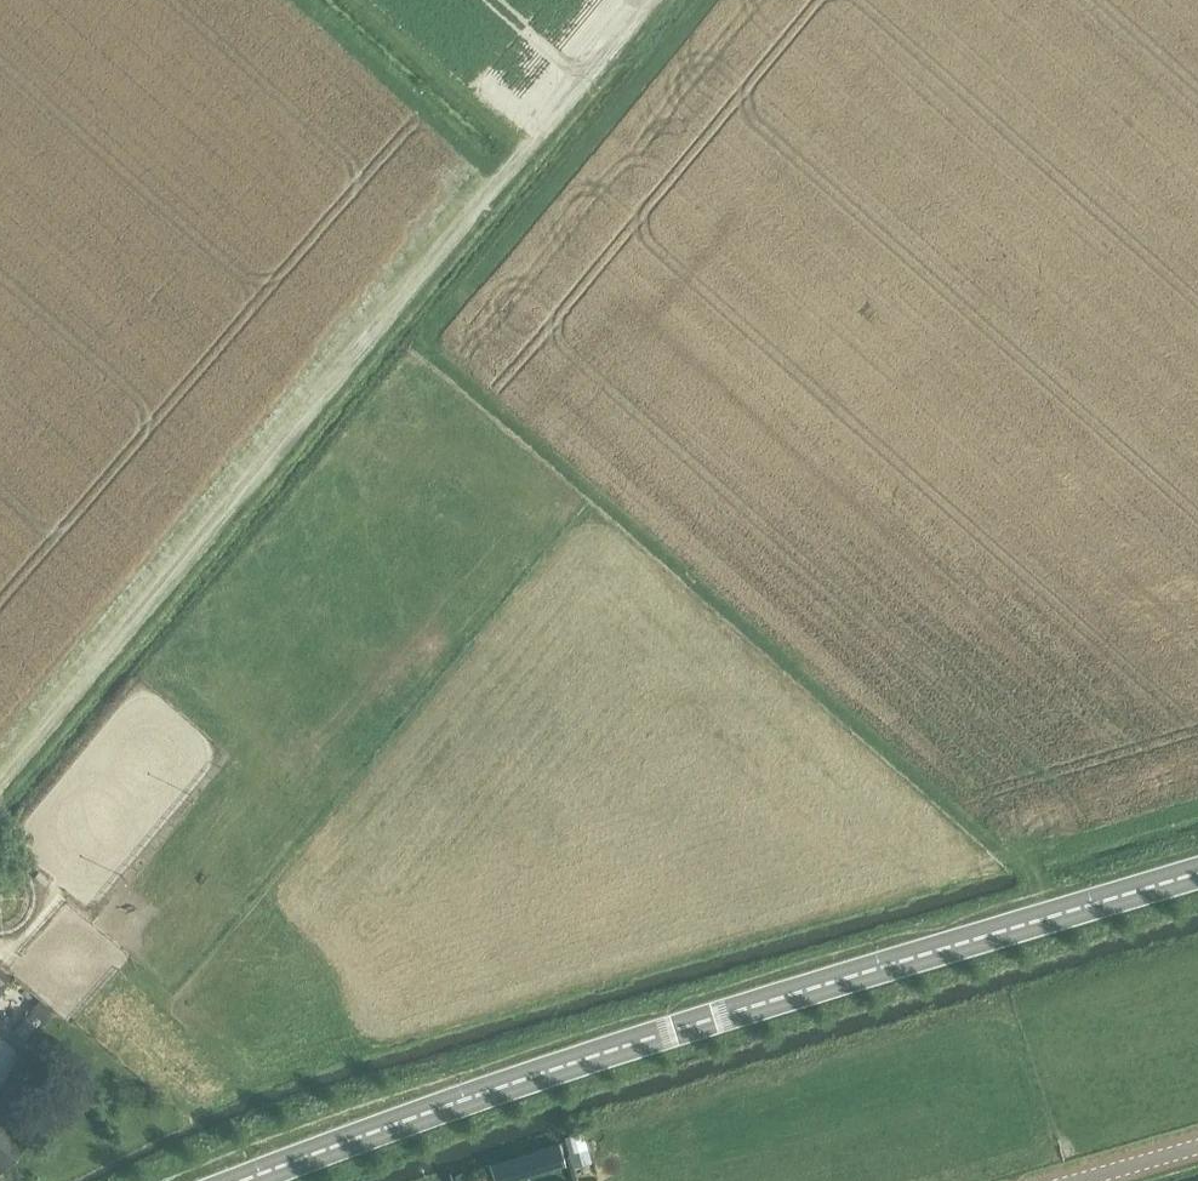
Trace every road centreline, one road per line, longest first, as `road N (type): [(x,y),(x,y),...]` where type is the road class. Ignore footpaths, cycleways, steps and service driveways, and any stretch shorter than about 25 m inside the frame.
road 1 (secondary): [(242,1180),(600,1054),(1197,872)]
road 2 (tertiary): [(1083,1180),(1197,1148)]

